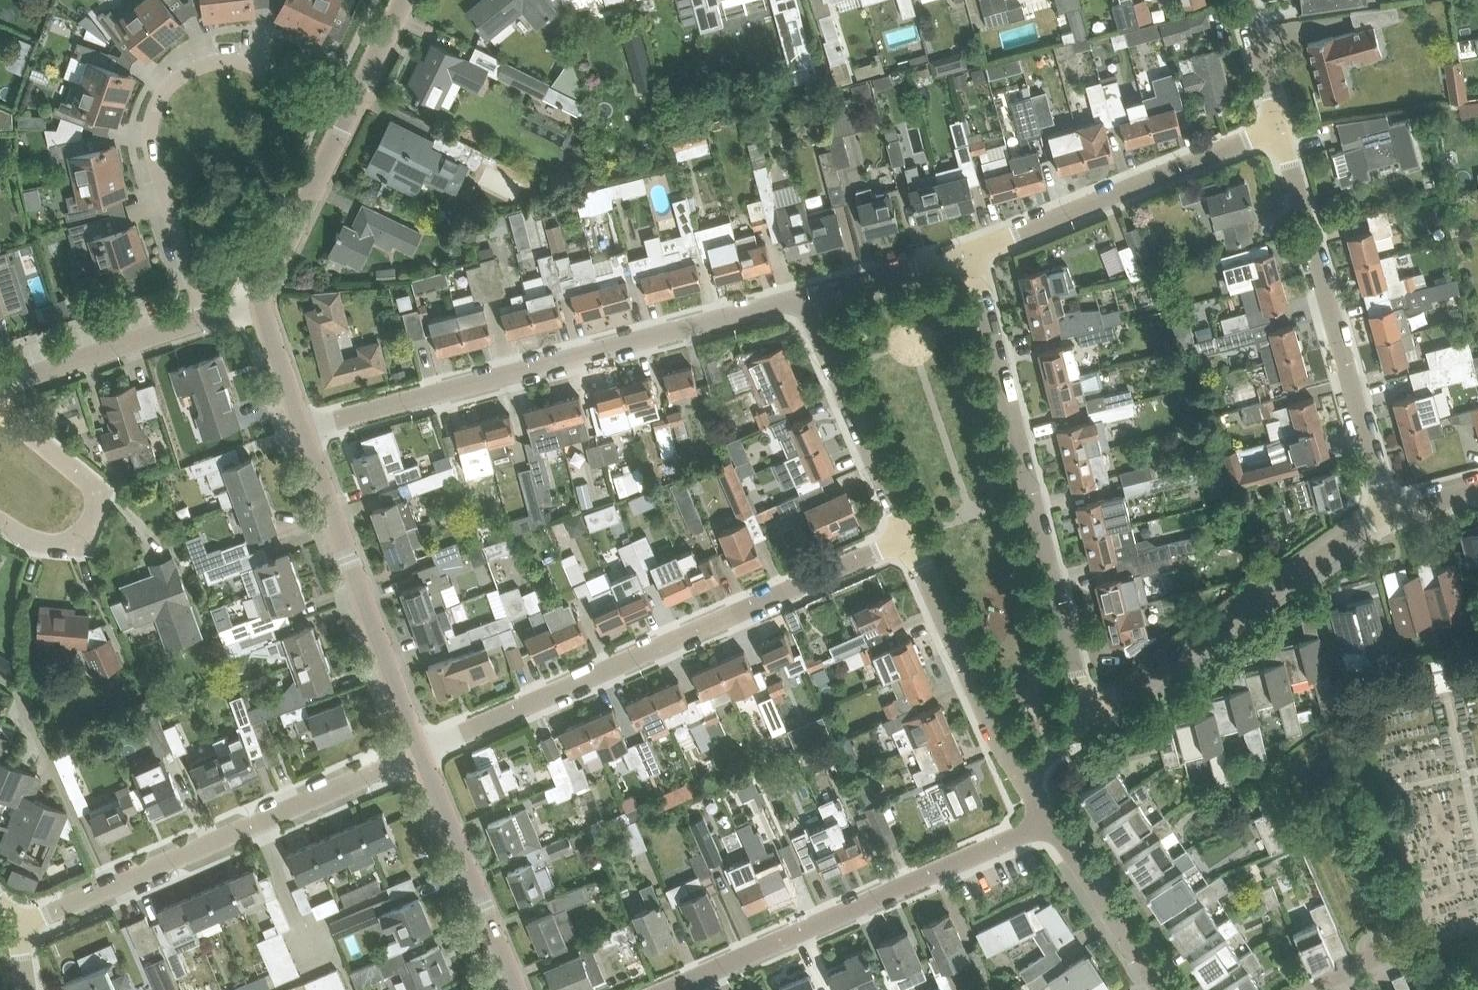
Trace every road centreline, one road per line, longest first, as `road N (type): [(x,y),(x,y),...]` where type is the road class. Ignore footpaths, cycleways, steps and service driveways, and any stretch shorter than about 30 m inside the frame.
road 1 (residential): [(418,750),(911,537)]
road 2 (residential): [(303,429),(811,294)]
road 3 (residential): [(969,251),(1088,725)]
road 4 (residential): [(13,926),(418,750)]
road 5 (residential): [(205,318),(154,157),(155,110),(165,92),(197,67),(243,62),(350,112)]
road 6 (residential): [(668,989),(1050,820)]
road 7 (residential): [(1386,510),(1279,128)]
road 8 (residential): [(1088,725),(1386,510)]
road 9 (unclassified): [(418,750),(303,429)]
road 10 (residential): [(969,251),(1279,128)]
road 11 (residential): [(0,521),(42,547),(65,547),(92,528),(99,505),(92,482),(0,401)]
road 12 (residential): [(911,537),(811,294)]
road 13 (unclassified): [(517,989),(418,750)]
road 14 (residential): [(1020,769),(911,537)]
road 15 (residential): [(0,389),(205,318)]
road 16 (unclassified): [(261,302),(350,112)]
road 17 (residential): [(1163,989),(1050,820)]
road 18 (residential): [(811,294),(969,251)]
road 19 (unclassified): [(303,429),(261,302)]
road 20 (residential): [(1279,128),(1245,0)]
road 21 (unclassified): [(350,112),(404,0)]

